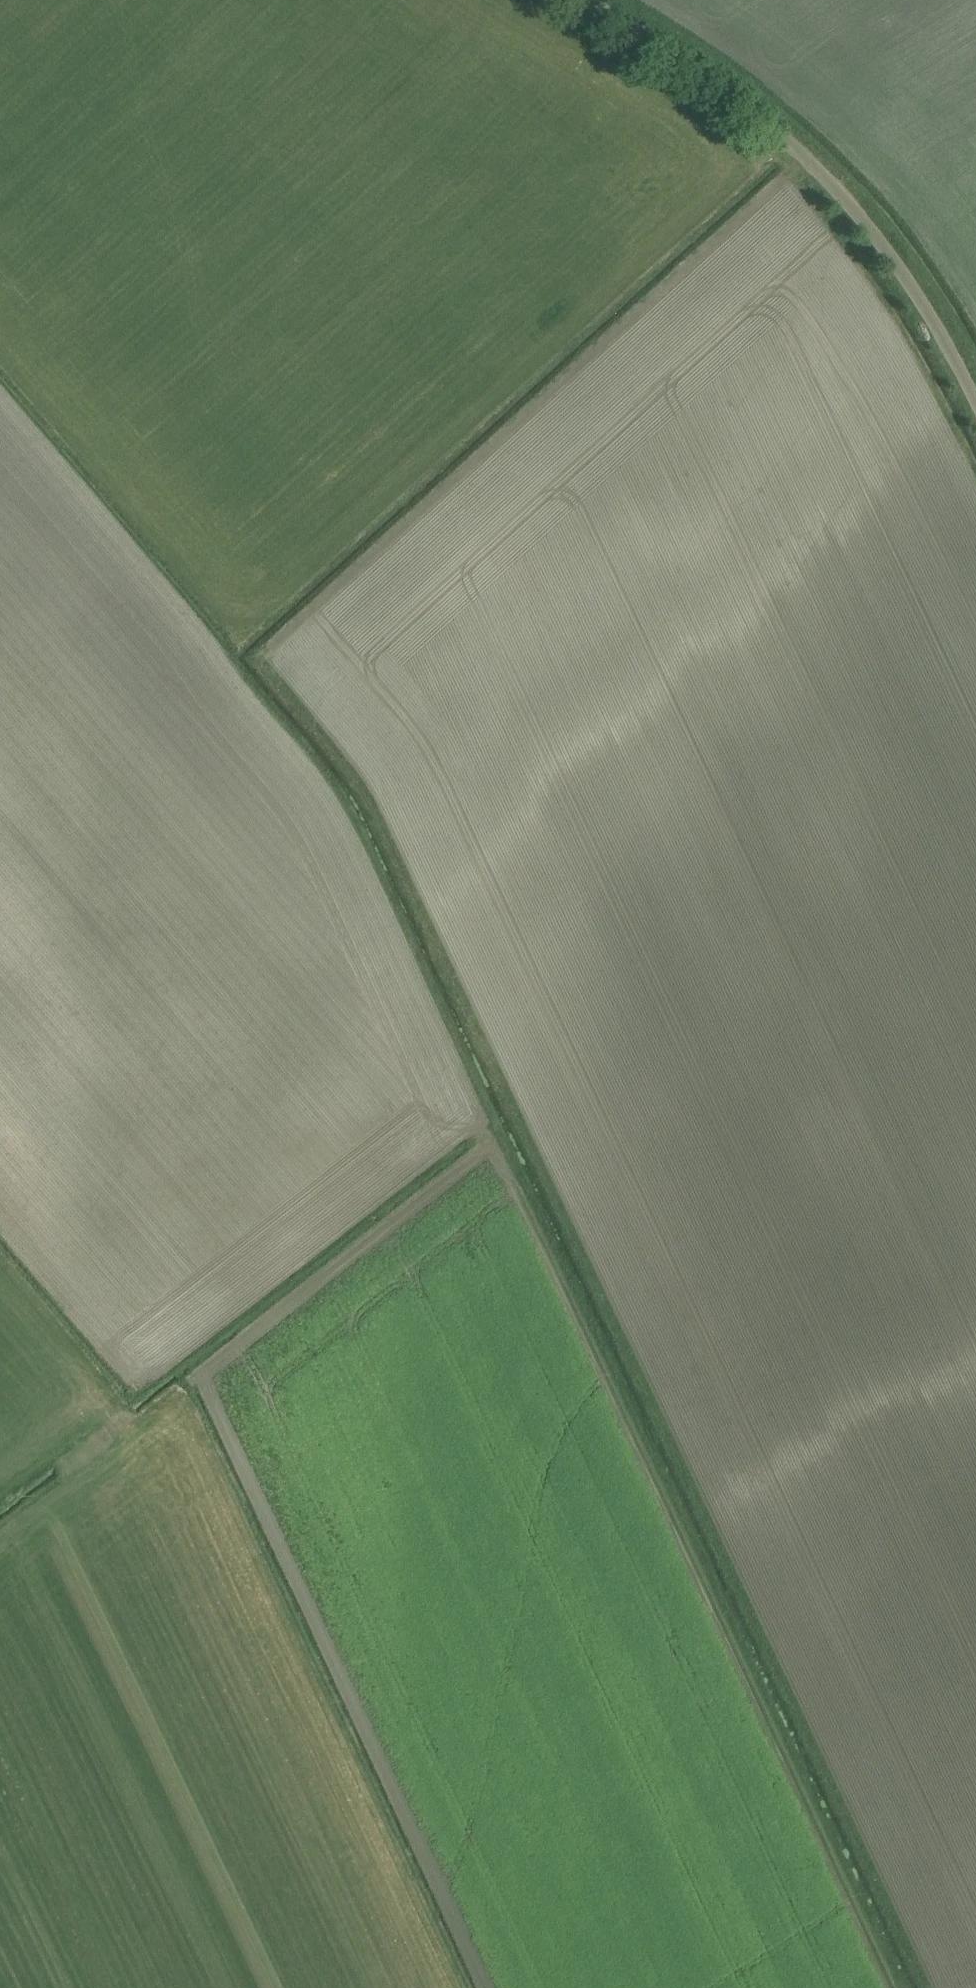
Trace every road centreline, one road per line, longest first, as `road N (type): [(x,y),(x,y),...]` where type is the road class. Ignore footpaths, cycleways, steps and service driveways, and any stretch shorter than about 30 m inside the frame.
road 1 (unclassified): [(975,399),(943,336),(848,201),(725,88),(587,0)]

